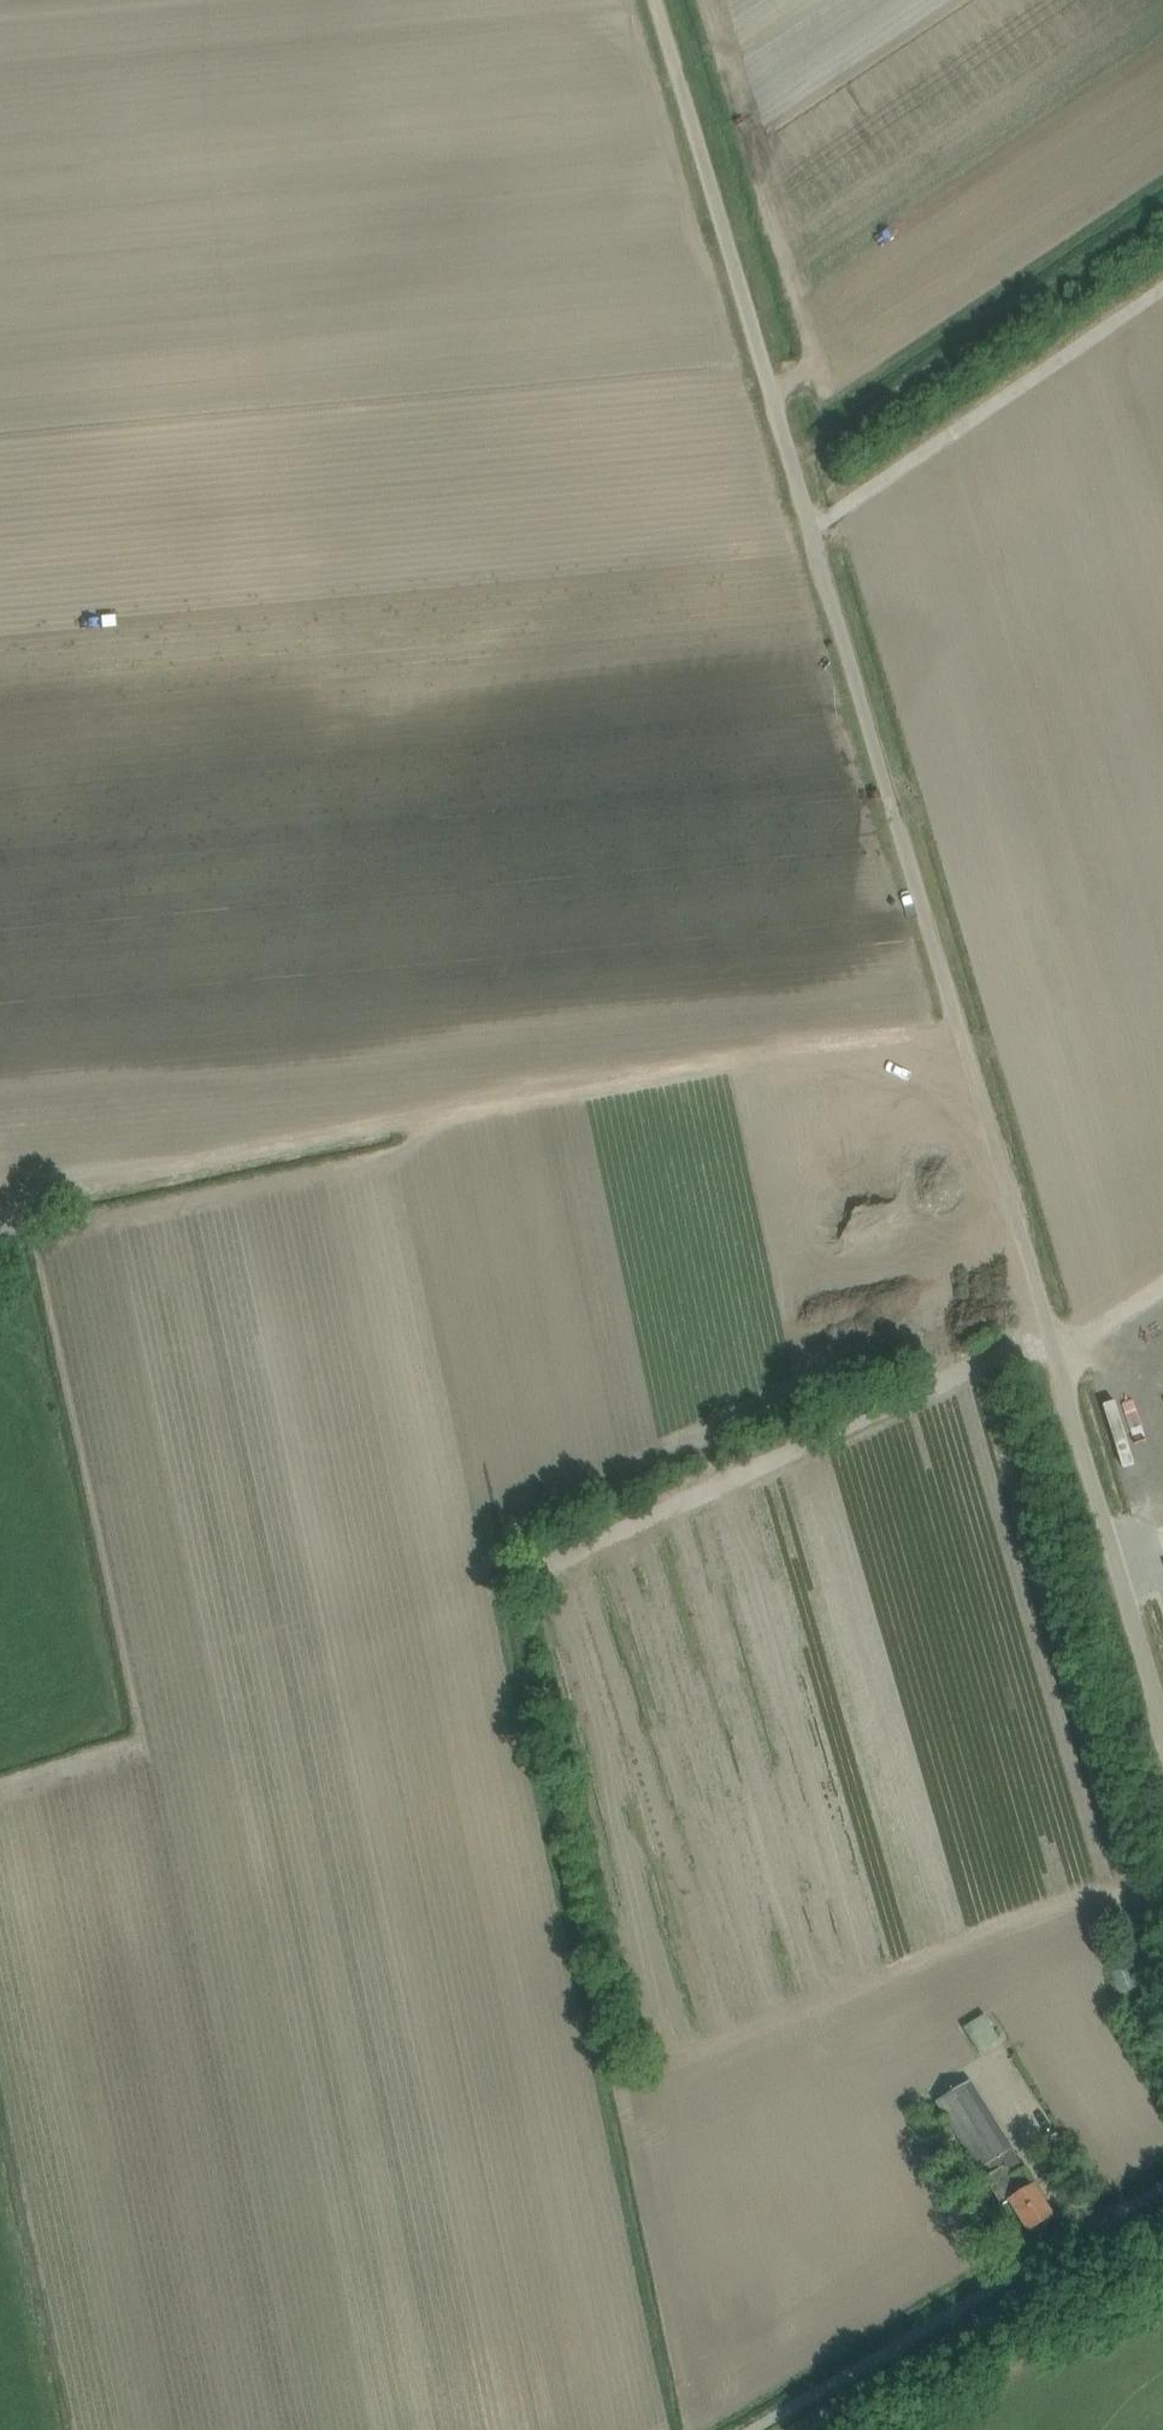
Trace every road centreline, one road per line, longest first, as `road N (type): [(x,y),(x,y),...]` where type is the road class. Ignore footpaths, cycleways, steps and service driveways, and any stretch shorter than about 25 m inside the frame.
road 1 (track): [(1162,1726),(660,0)]
road 2 (tertiary): [(816,2429),(1162,2227)]

